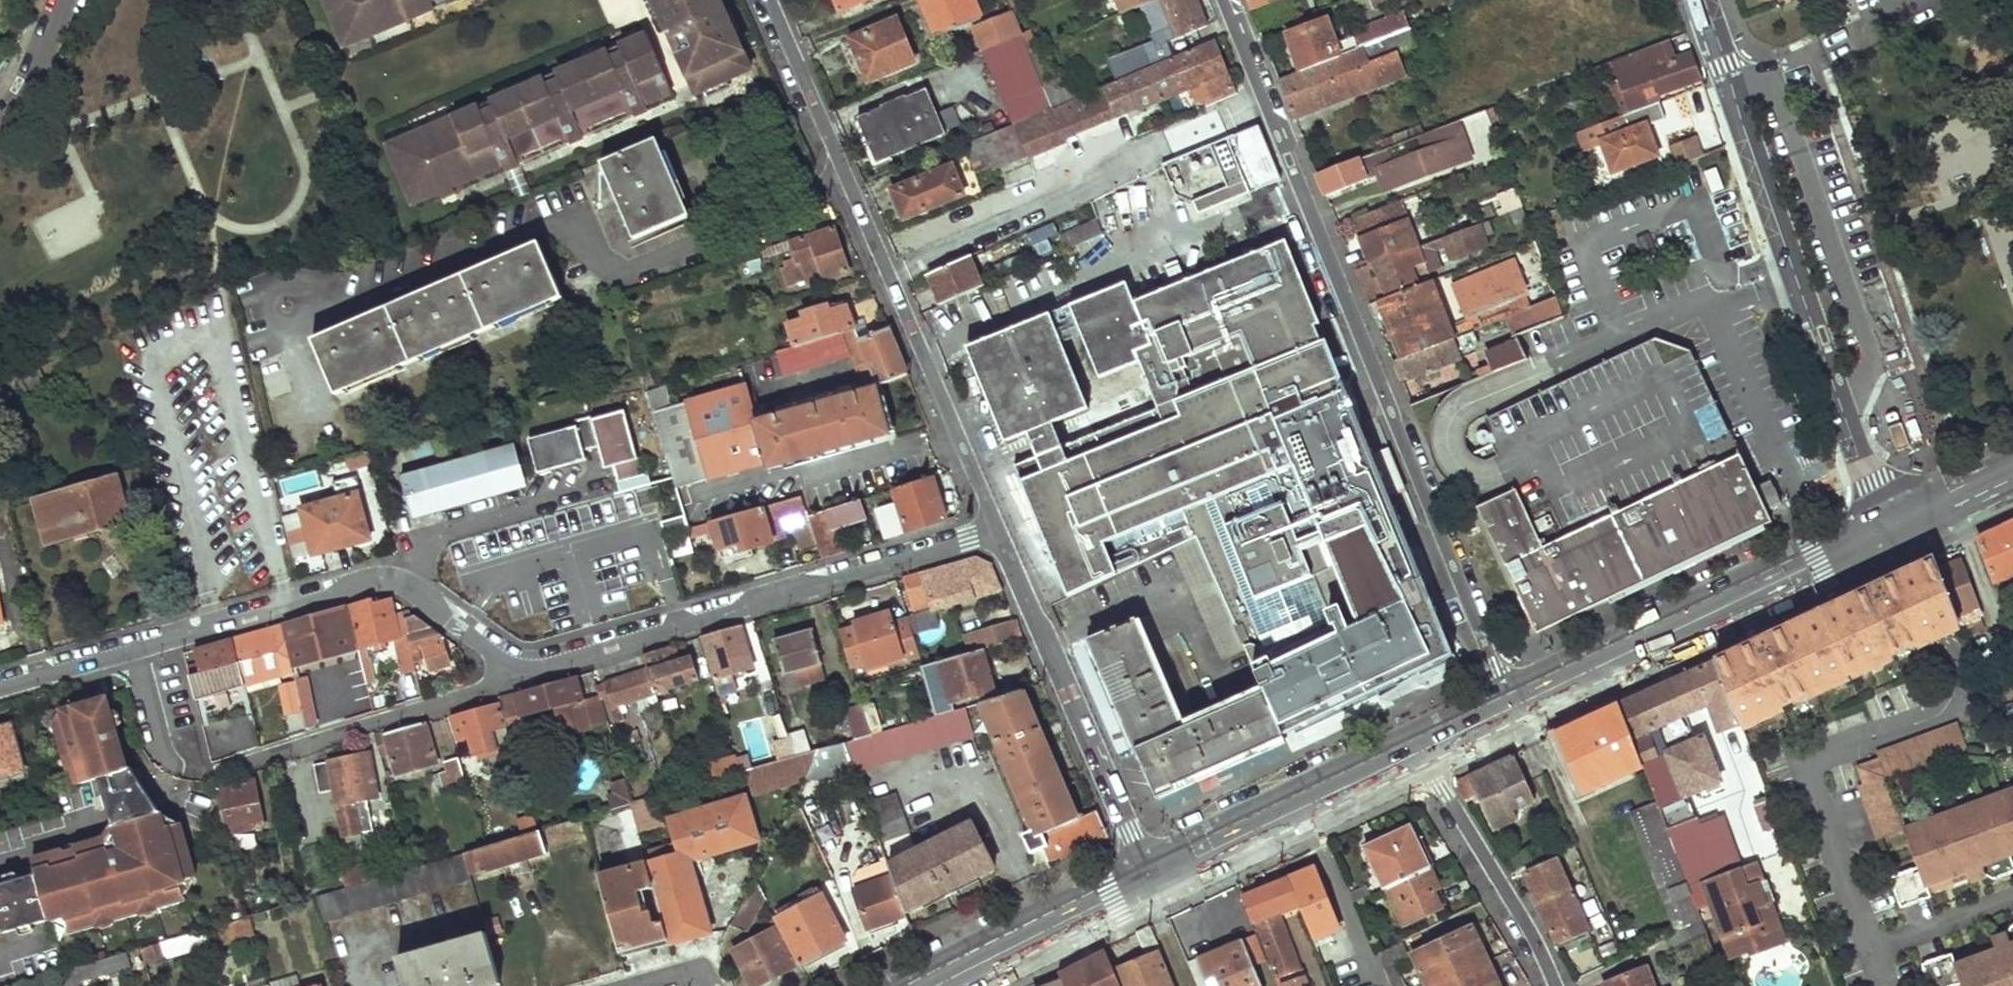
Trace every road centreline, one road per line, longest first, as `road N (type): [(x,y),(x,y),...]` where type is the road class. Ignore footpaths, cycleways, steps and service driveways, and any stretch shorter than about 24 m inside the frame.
road 1 (residential): [(1517,706),(1225,0)]
road 2 (residential): [(766,0),(999,533)]
road 3 (residential): [(521,674),(411,588),(391,581),(0,687)]
road 4 (residential): [(1893,525),(1856,451),(1703,0)]
road 5 (residential): [(999,533),(521,674)]
road 6 (secondary): [(1517,706),(1893,525)]
road 7 (residential): [(999,533),(1150,880)]
road 8 (residential): [(521,674),(221,770)]
road 9 (secondary): [(1150,880),(1420,753)]
road 10 (residential): [(1550,985),(1420,753)]
road 11 (secondary): [(939,985),(1150,880)]
road 12 (residential): [(64,0),(36,71),(0,118)]
road 13 (secondary): [(1893,525),(2012,468)]

